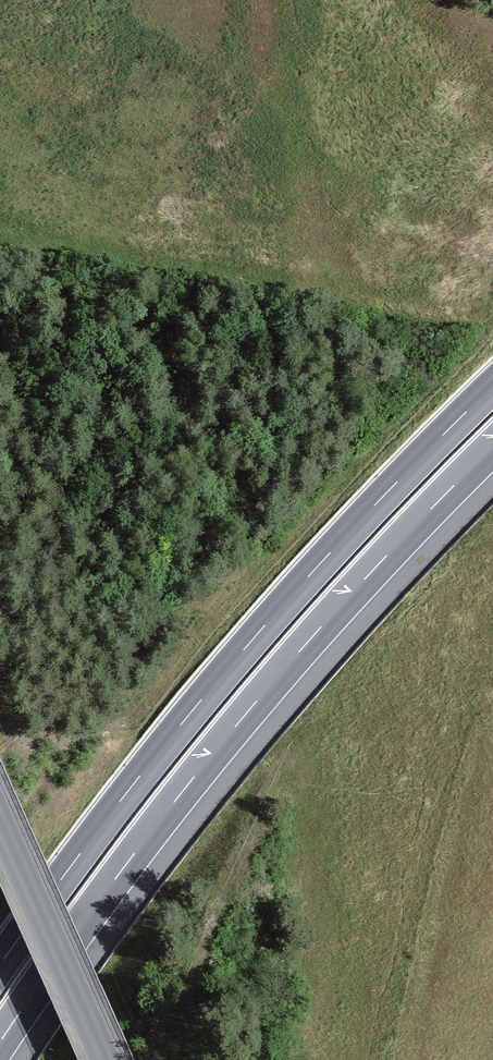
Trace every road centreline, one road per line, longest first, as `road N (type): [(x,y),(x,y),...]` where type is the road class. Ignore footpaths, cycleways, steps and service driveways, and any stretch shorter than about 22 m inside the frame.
road 1 (trunk): [(0,1042),(235,727),(492,447)]
road 2 (trunk): [(492,387),(330,553),(201,700),(0,966)]
road 3 (tertiary): [(107,1059),(0,821)]

